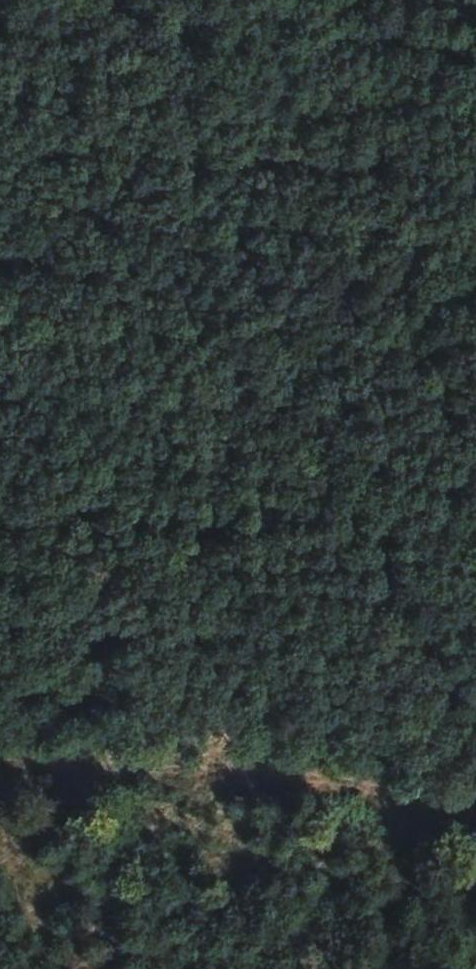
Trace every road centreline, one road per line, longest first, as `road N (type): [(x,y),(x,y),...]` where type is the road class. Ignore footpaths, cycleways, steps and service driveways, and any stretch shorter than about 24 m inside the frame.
road 1 (track): [(111,0),(475,790)]
road 2 (track): [(0,770),(475,795)]

